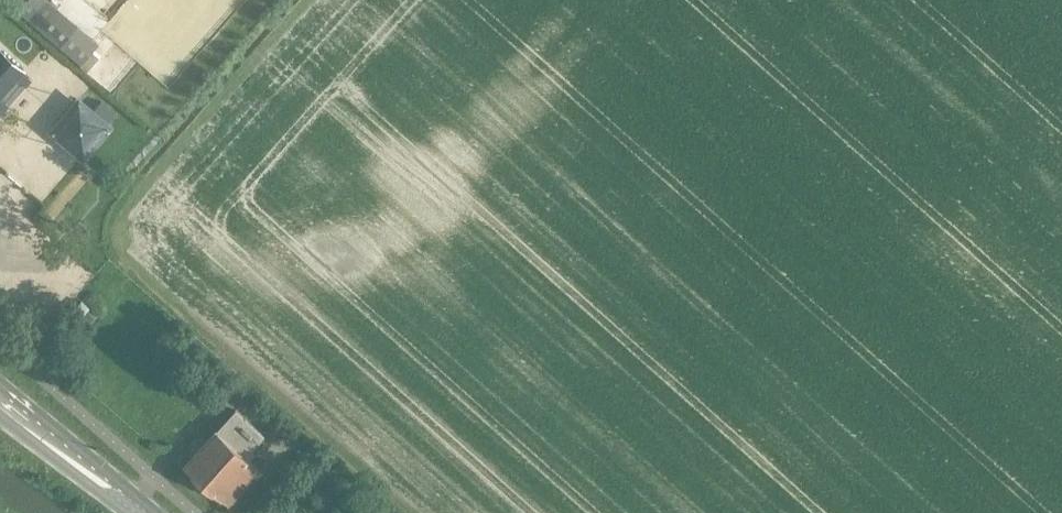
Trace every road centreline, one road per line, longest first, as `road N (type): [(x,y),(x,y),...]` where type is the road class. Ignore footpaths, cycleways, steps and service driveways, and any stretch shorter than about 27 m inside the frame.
road 1 (secondary): [(145,512),(0,397)]

